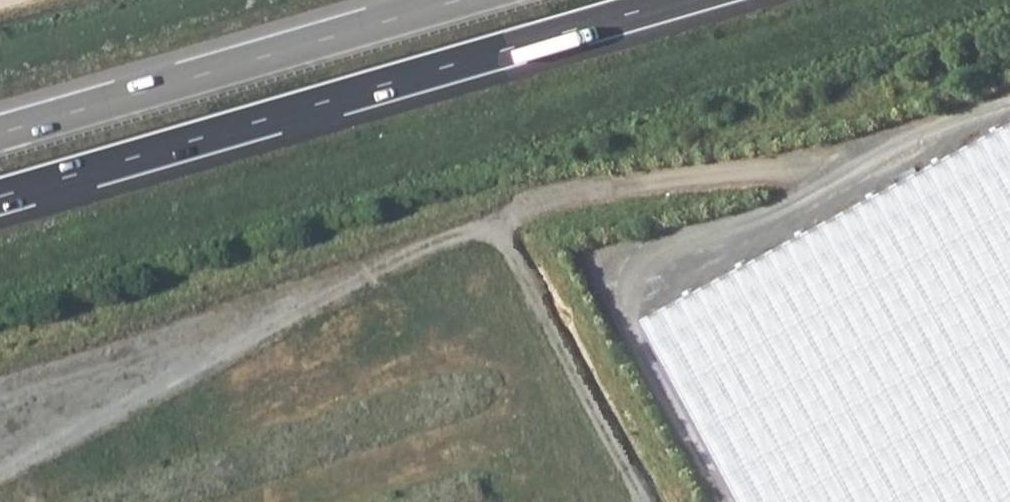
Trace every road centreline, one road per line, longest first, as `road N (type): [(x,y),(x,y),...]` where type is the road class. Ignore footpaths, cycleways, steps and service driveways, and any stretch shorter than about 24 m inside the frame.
road 1 (motorway): [(0,197),(678,0)]
road 2 (track): [(866,168),(565,191),(502,225),(646,501)]
road 3 (motorway): [(461,0),(0,134)]

